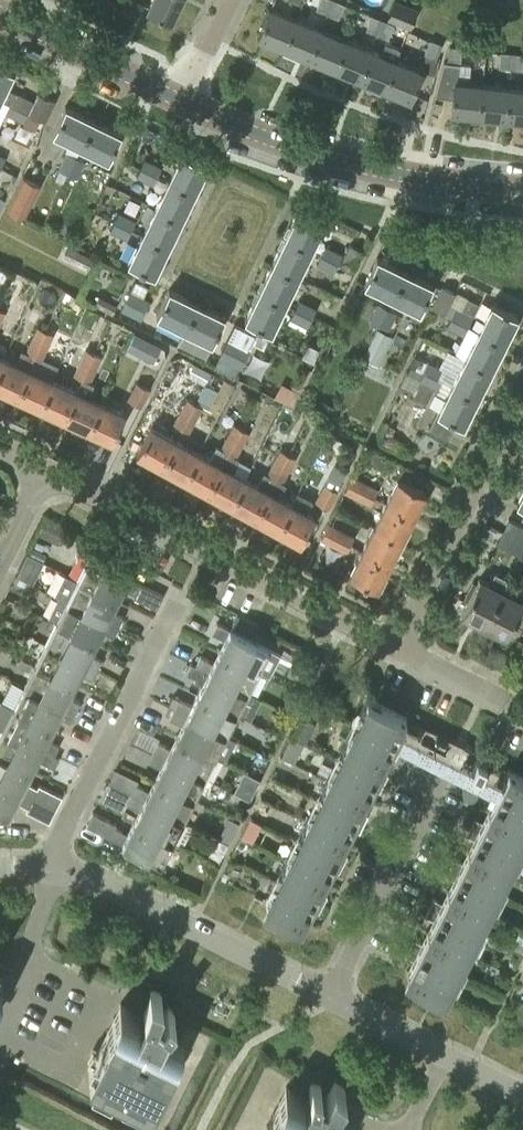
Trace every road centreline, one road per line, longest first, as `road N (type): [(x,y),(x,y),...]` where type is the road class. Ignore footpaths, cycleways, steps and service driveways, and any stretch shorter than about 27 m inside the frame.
road 1 (residential): [(392,650),(34,471)]
road 2 (secondary): [(522,193),(359,172),(179,105)]
road 3 (unclassified): [(56,864),(325,992)]
road 4 (residential): [(392,650),(522,396)]
road 5 (residential): [(56,864),(178,607)]
road 6 (residential): [(325,992),(435,771)]
road 7 (unclassified): [(325,992),(522,1091)]
road 8 (secondary): [(179,105),(0,20)]
road 9 (residential): [(522,715),(392,650)]

